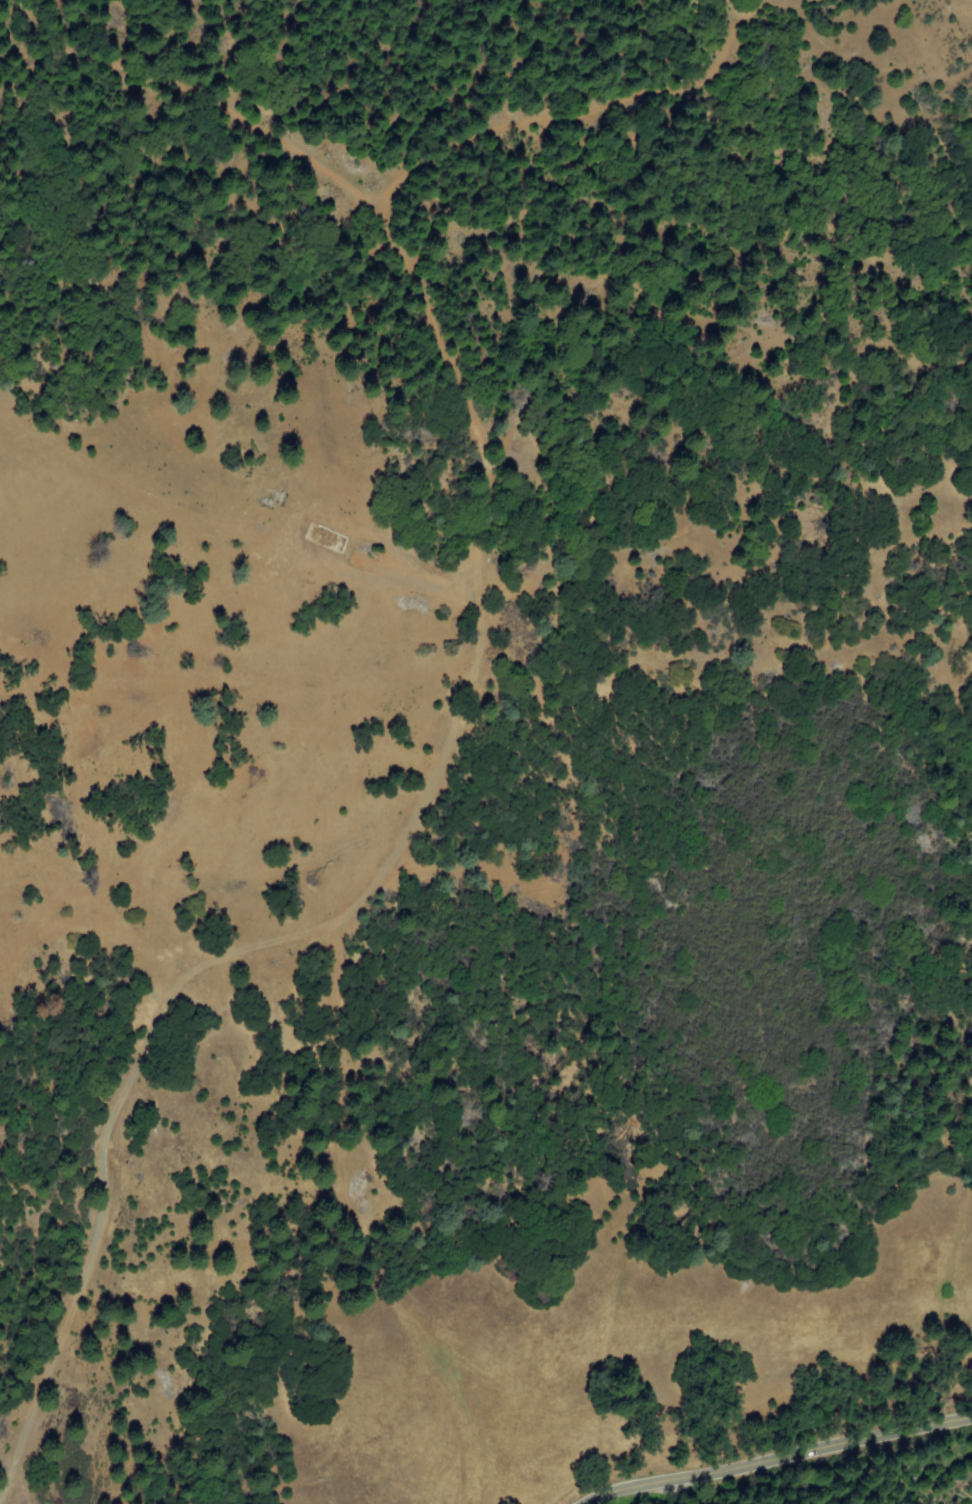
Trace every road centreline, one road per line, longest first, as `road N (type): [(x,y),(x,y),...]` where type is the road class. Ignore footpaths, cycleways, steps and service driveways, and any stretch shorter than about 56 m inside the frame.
road 1 (tertiary): [(584,1503),(644,1482),(971,1418)]

